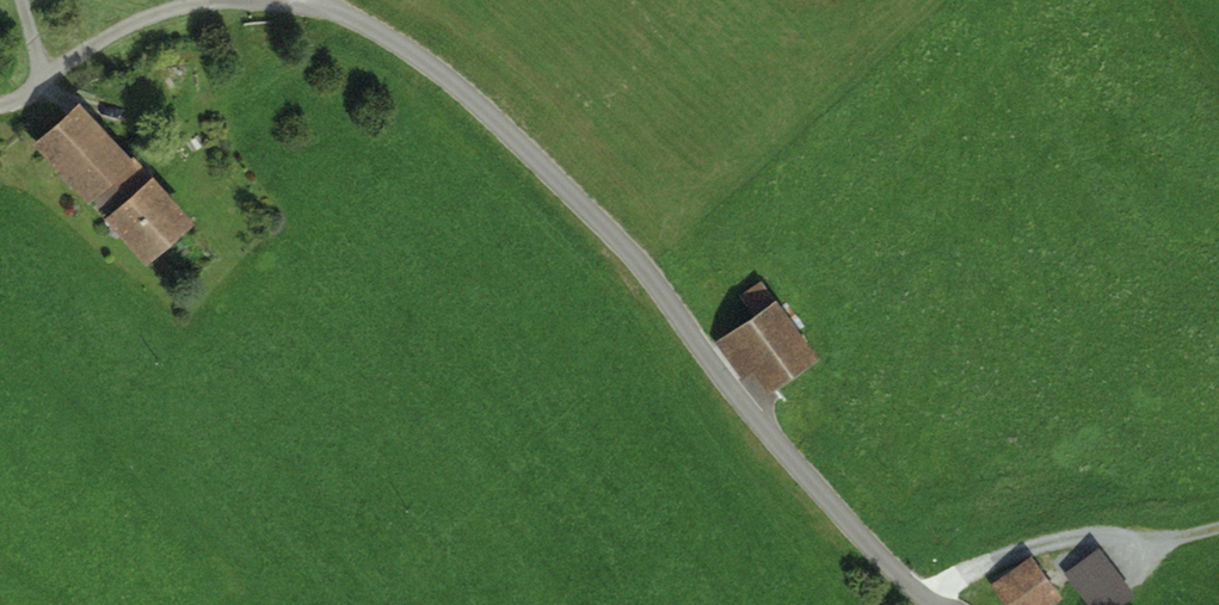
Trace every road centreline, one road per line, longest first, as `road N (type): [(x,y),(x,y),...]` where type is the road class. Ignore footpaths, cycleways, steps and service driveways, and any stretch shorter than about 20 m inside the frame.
road 1 (residential): [(966,604),(936,589),(448,70),(325,0)]
road 2 (track): [(42,85),(159,11),(326,1)]
road 3 (track): [(936,589),(1081,536),(1119,565),(1218,541)]

